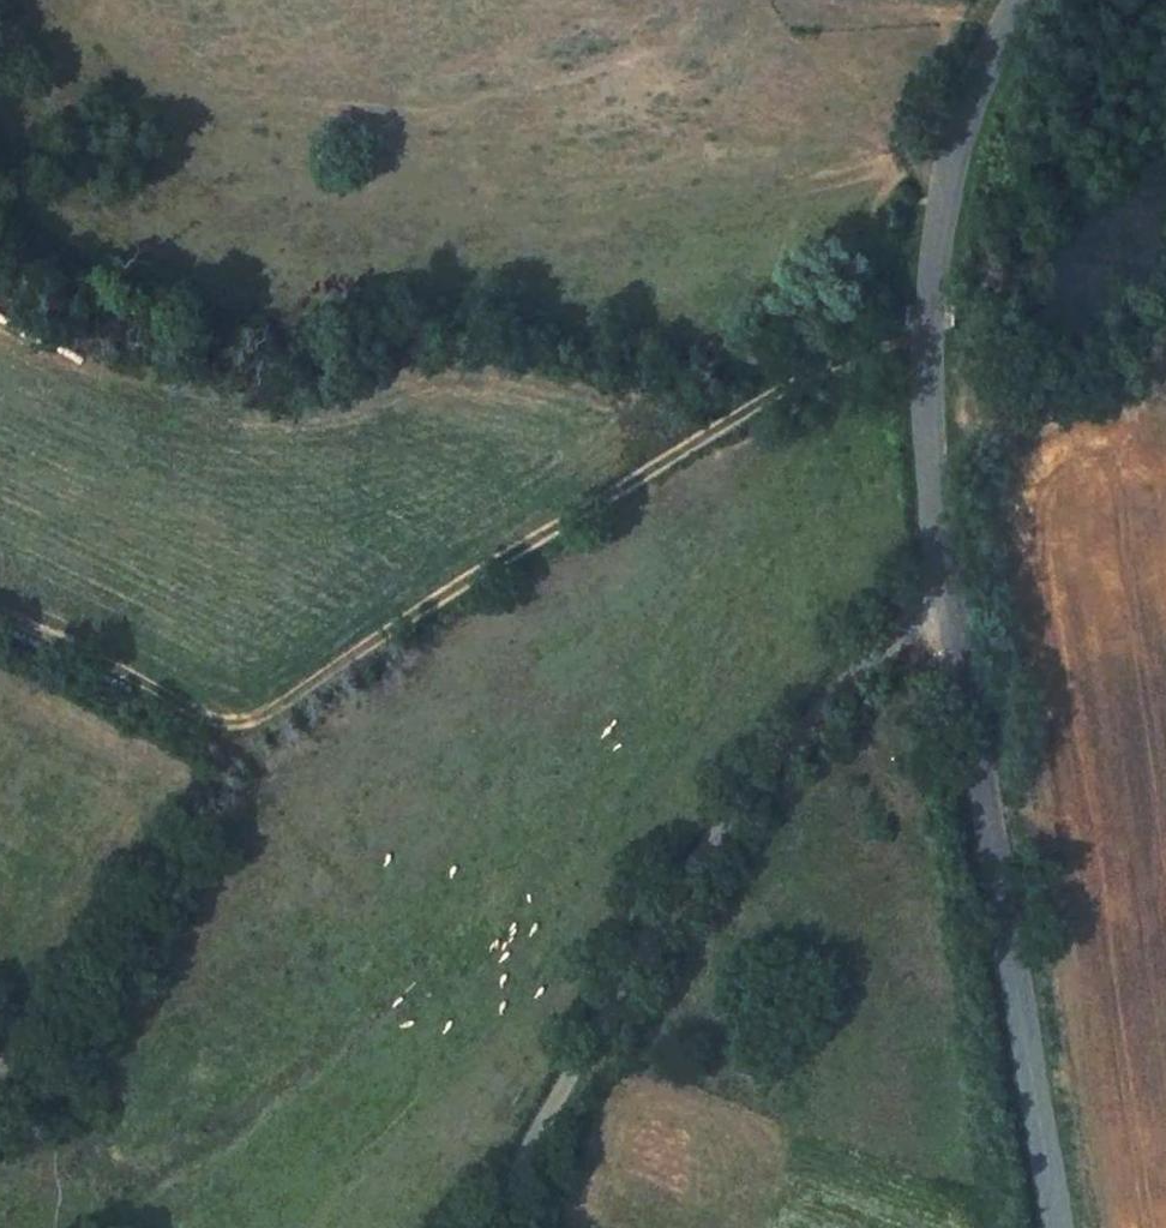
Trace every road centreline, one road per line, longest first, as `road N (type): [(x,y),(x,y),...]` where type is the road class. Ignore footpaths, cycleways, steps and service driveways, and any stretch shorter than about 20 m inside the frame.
road 1 (unclassified): [(509,1227),(800,748),(953,619)]
road 2 (tertiary): [(1021,0),(959,137),(931,281),(928,450),(953,619)]
road 3 (tertiary): [(953,619),(1061,1227)]

